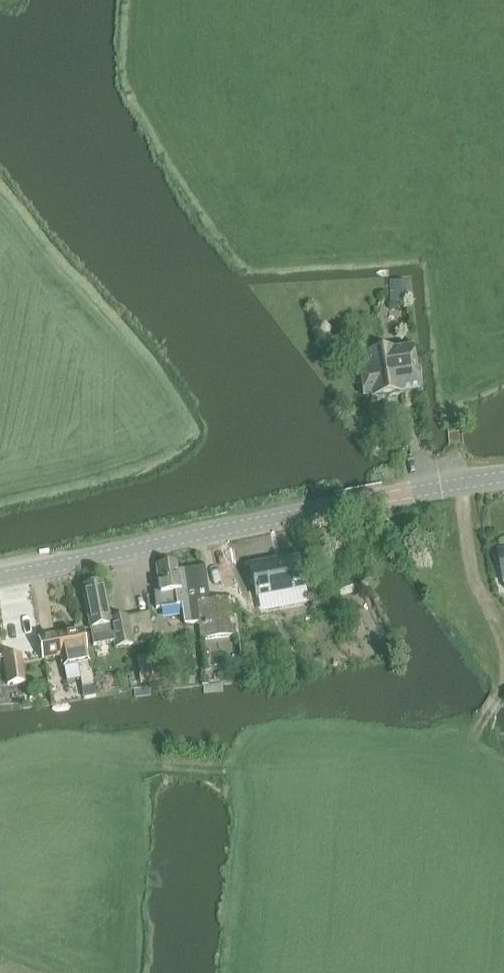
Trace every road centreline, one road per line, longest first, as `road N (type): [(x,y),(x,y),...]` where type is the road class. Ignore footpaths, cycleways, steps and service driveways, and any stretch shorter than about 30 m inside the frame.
road 1 (tertiary): [(0,575),(503,478)]
road 2 (track): [(460,365),(457,484),(471,568),(503,655)]

